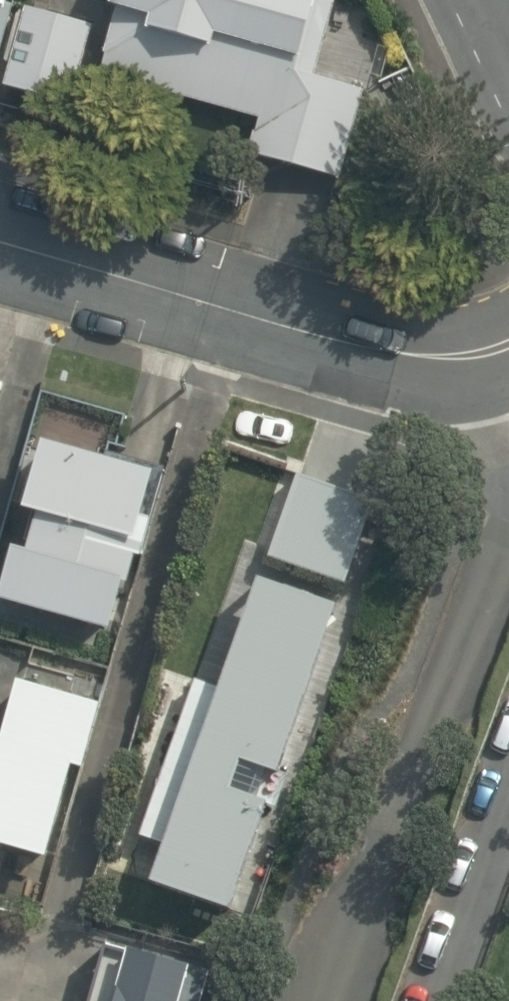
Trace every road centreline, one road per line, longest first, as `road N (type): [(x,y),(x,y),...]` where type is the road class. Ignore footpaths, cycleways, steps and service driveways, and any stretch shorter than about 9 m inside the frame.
road 1 (residential): [(0,241),(383,347),(484,364),(504,529),(330,1000)]

